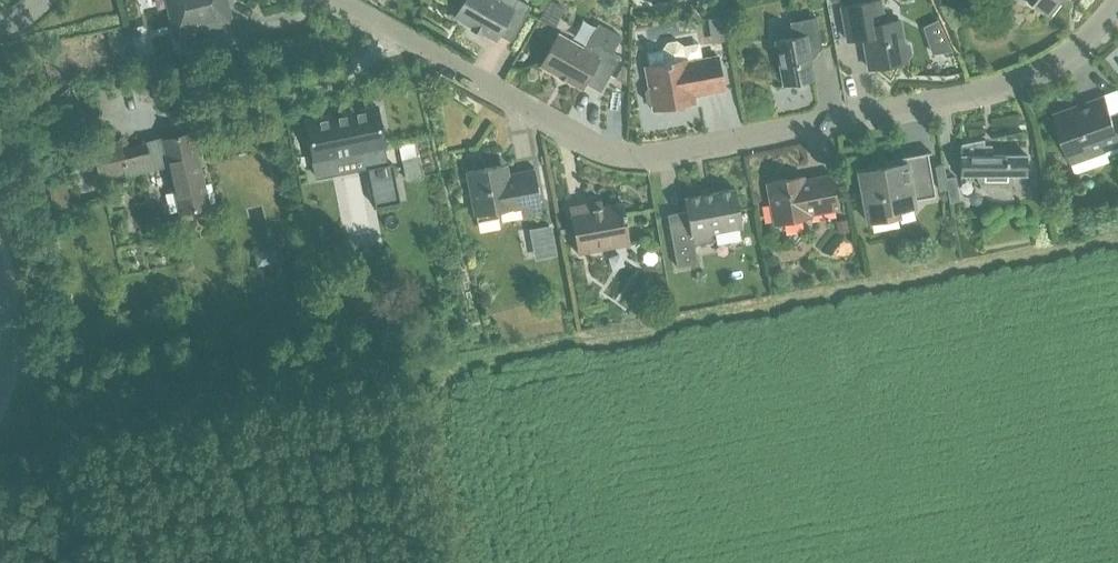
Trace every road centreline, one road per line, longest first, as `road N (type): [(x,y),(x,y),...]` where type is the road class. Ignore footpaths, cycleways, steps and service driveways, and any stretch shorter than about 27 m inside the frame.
road 1 (residential): [(343,0),(596,143),(641,154),(1013,80),(1076,47),(1117,1)]

